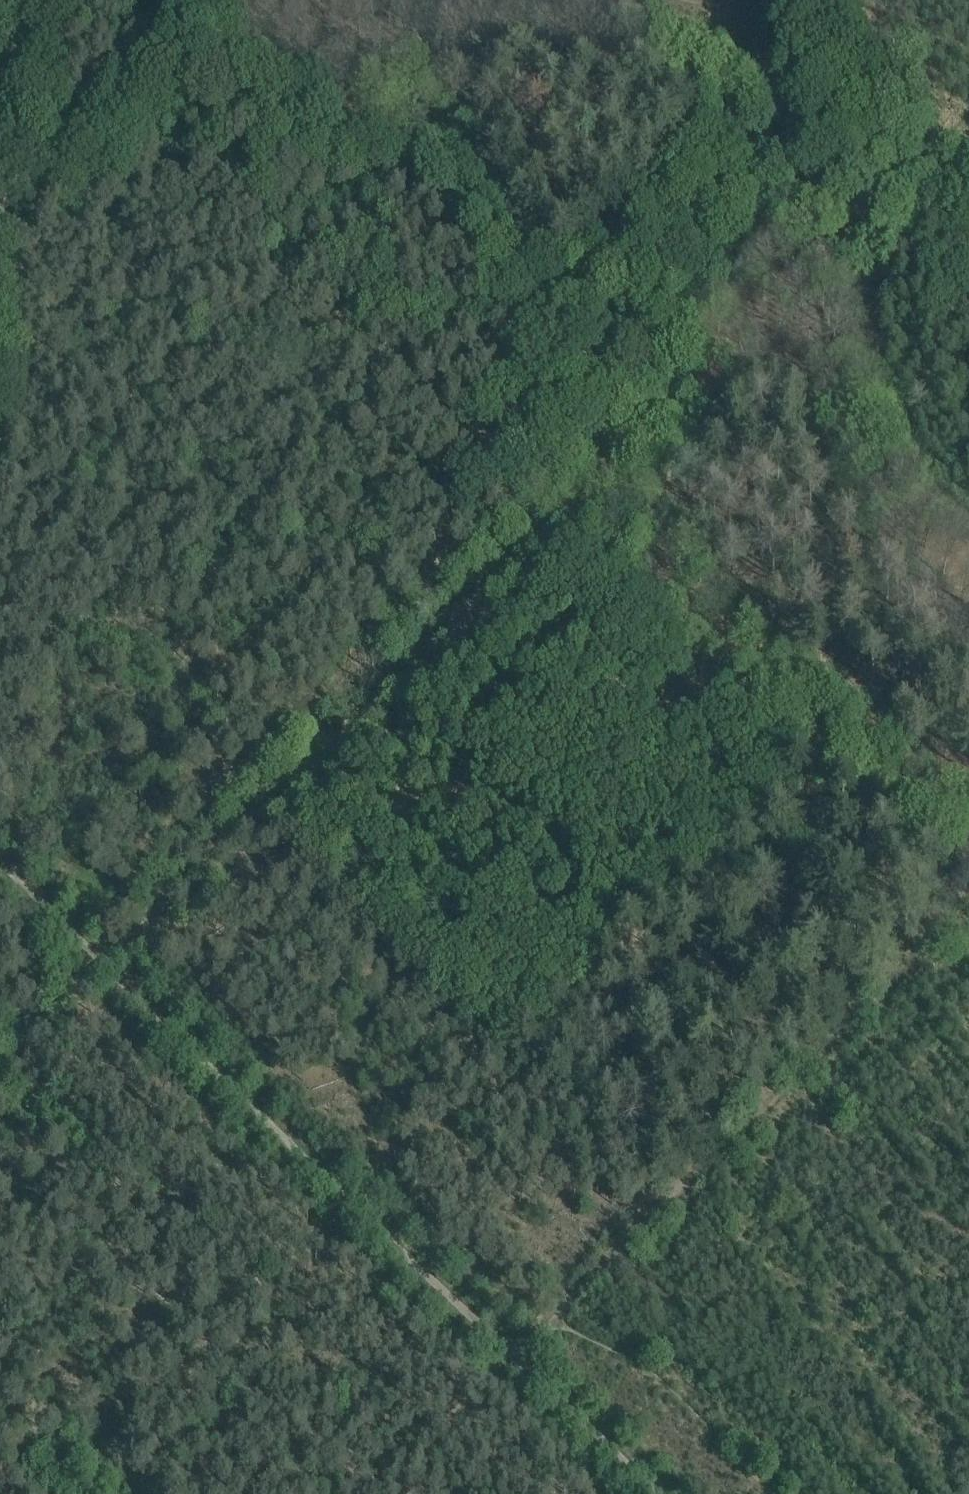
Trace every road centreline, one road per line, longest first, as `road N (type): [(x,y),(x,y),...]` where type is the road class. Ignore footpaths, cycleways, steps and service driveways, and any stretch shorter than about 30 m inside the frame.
road 1 (track): [(804,279),(0,1064)]
road 2 (track): [(261,0),(351,63),(456,154),(620,461),(727,608),(793,677),(968,814)]
road 3 (track): [(0,872),(517,1353)]
road 4 (track): [(968,921),(545,1326)]
road 5 (track): [(968,118),(804,279)]
road 6 (track): [(517,1353),(372,1493)]
road 7 (track): [(517,1353),(661,1493)]
road 8 (track): [(0,156),(29,0)]

